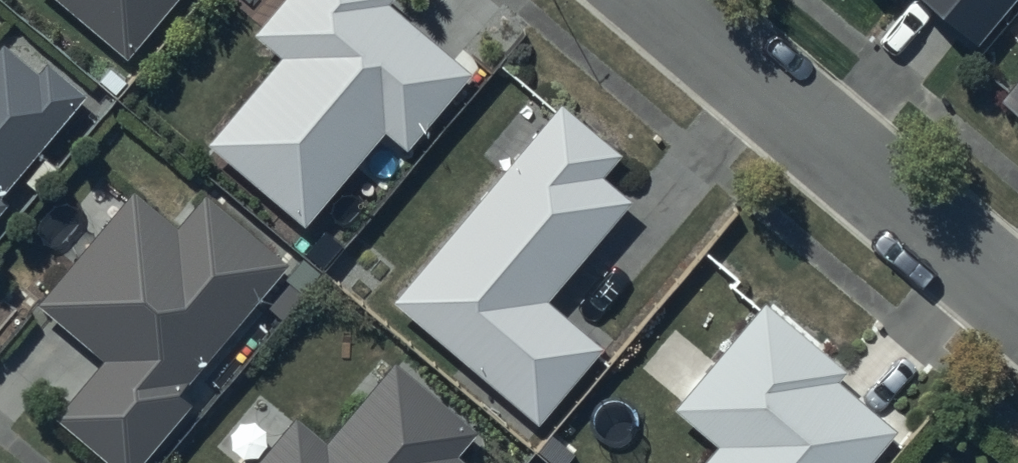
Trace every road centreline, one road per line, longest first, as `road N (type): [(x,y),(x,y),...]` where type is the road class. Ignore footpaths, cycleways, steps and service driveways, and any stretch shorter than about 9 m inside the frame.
road 1 (residential): [(1017,302),(661,0)]

